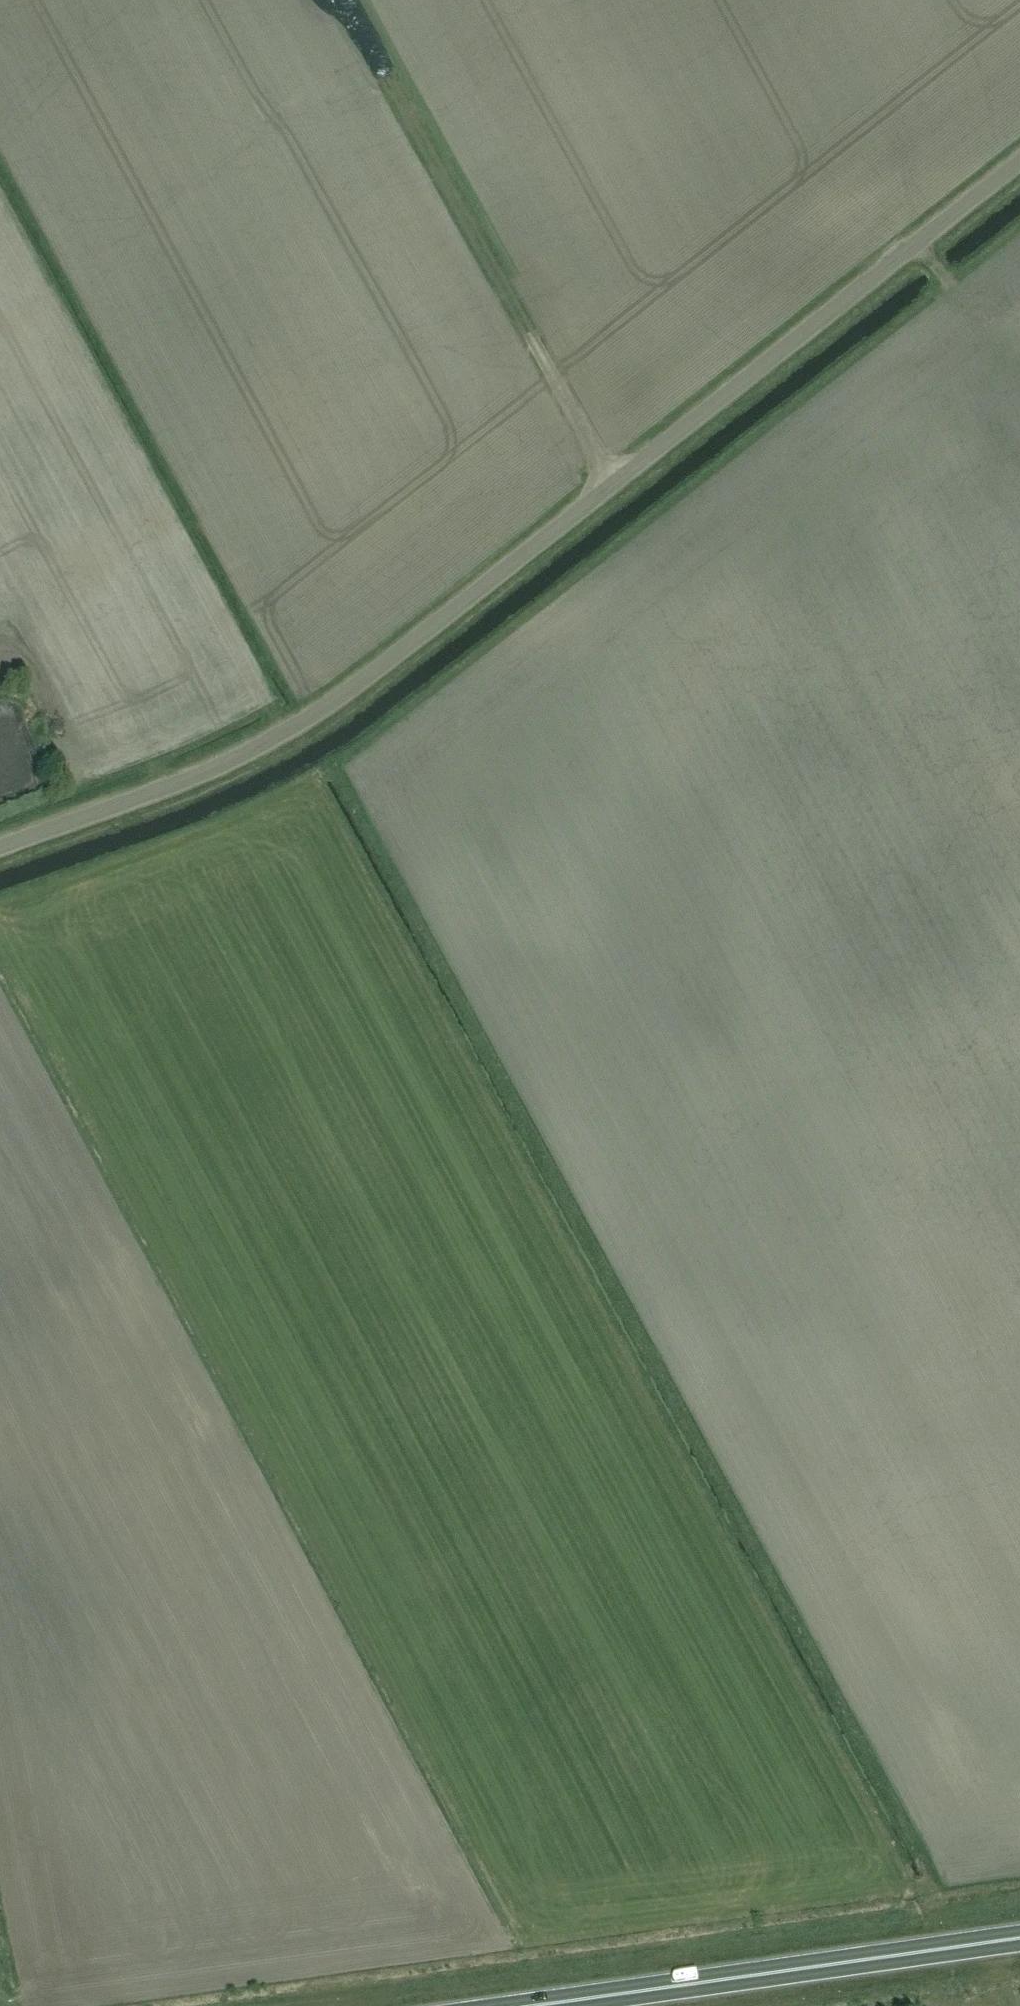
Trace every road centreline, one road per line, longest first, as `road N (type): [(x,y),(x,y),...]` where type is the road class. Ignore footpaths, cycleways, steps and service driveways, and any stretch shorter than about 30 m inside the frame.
road 1 (tertiary): [(0,847),(224,762),(391,662),(471,589),(1019,163)]
road 2 (trunk): [(549,2005),(1019,1940)]

